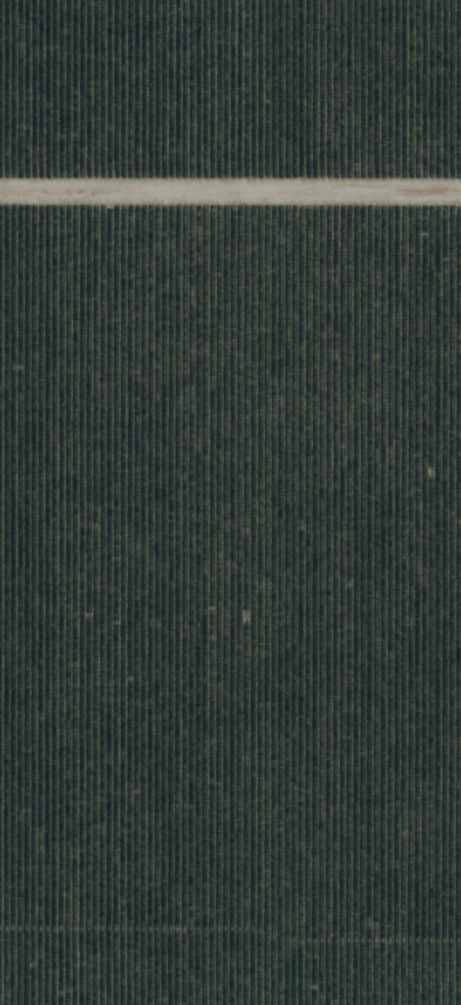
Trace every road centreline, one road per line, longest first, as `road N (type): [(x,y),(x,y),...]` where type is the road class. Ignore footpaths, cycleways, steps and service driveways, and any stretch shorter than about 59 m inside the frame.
road 1 (residential): [(460,210),(0,205)]

